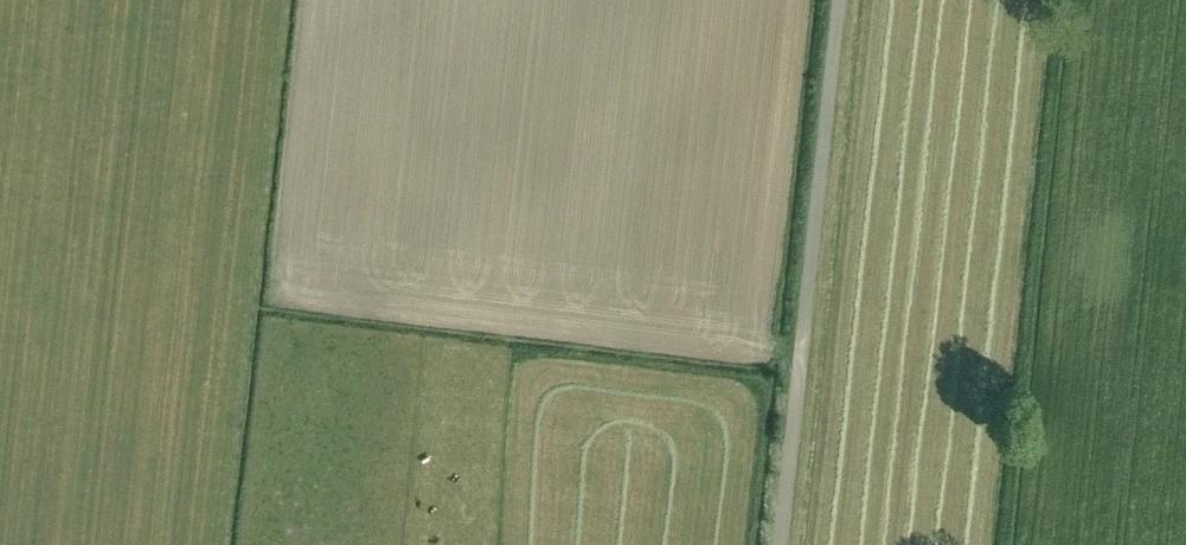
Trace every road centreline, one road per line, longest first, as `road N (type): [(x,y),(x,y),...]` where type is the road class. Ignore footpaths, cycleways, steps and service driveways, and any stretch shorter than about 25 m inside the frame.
road 1 (unclassified): [(779,544),(839,0)]

